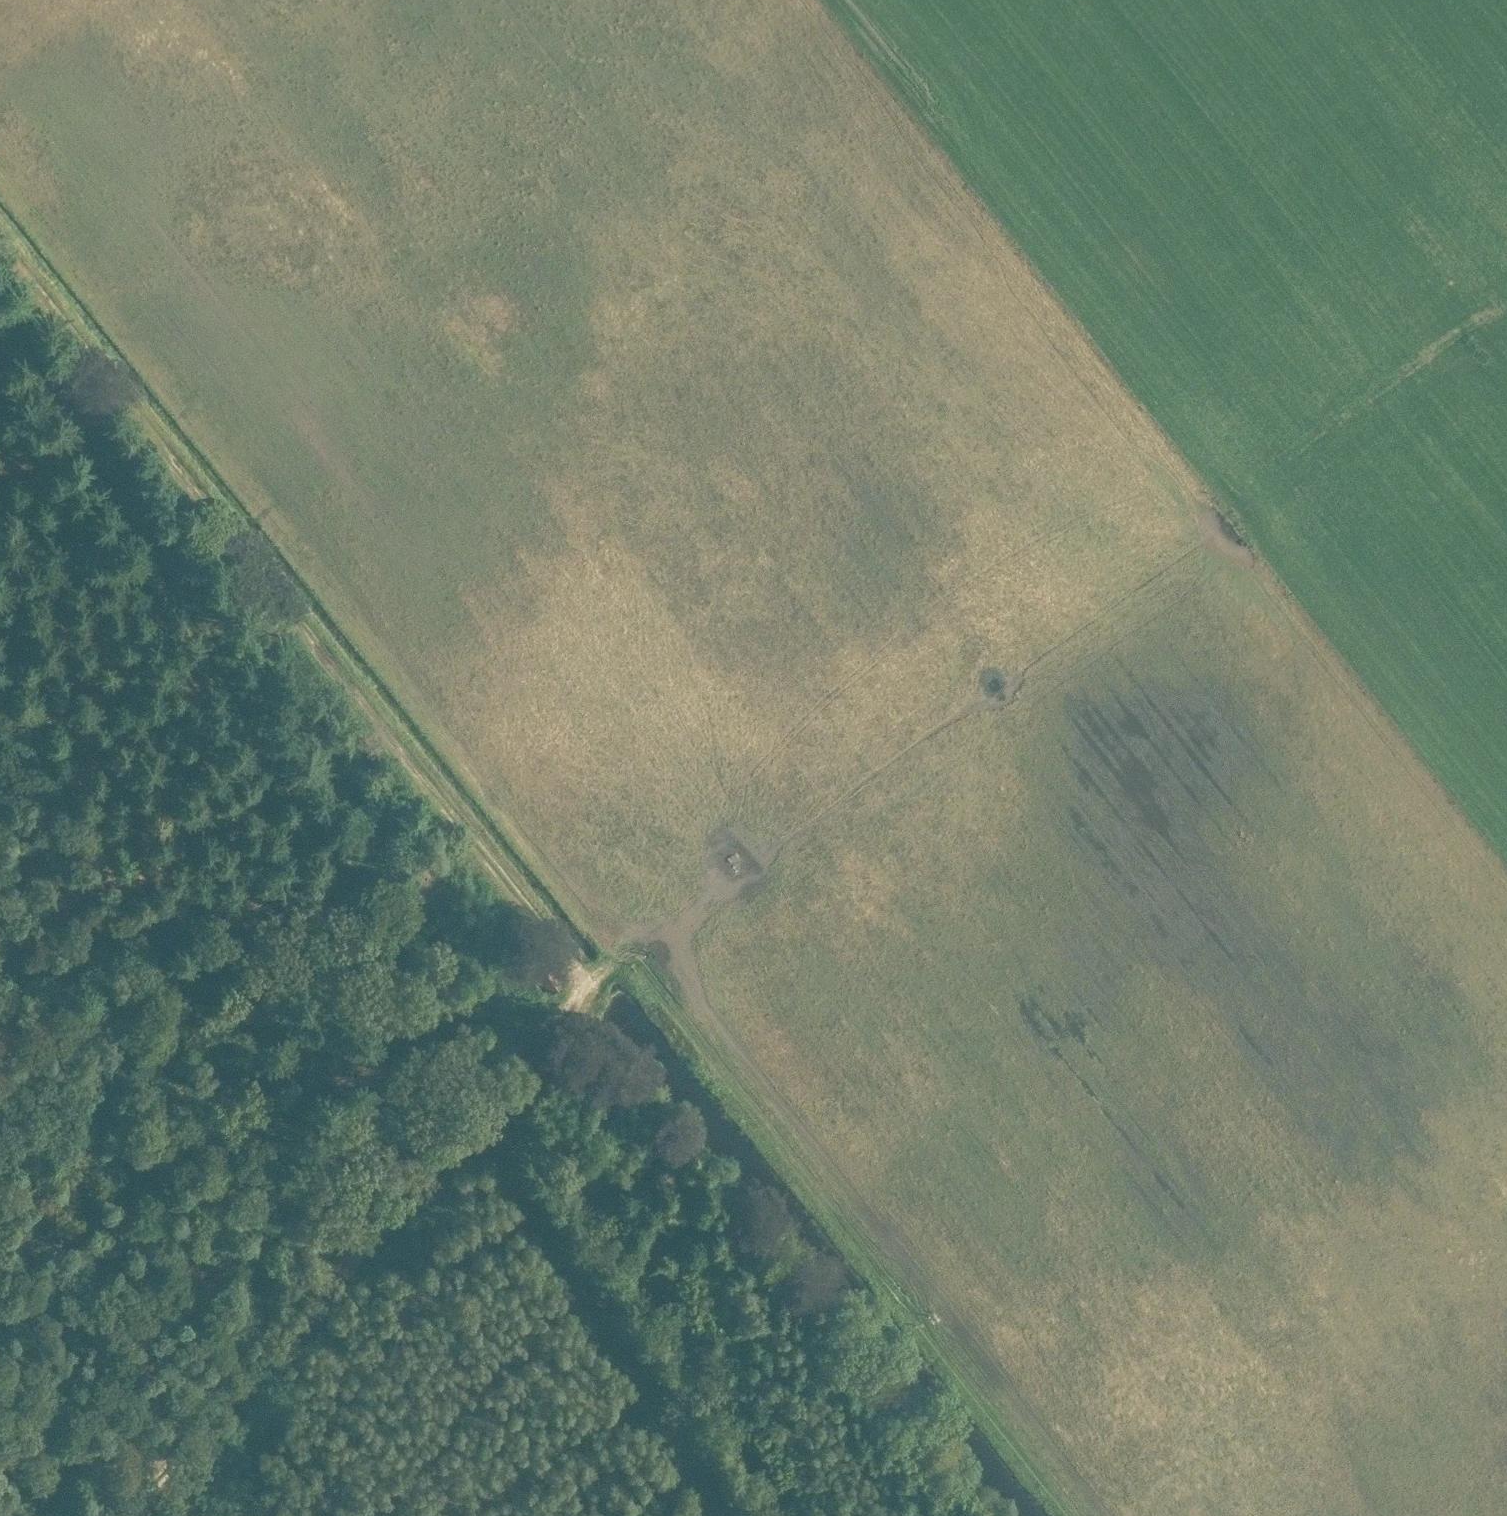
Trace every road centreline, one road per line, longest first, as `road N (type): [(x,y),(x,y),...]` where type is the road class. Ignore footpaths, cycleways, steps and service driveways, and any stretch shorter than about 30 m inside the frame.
road 1 (track): [(0,657),(175,961),(439,793),(0,243)]
road 2 (track): [(130,1515),(208,1413),(593,974),(439,793)]
road 3 (track): [(175,961),(0,982)]

